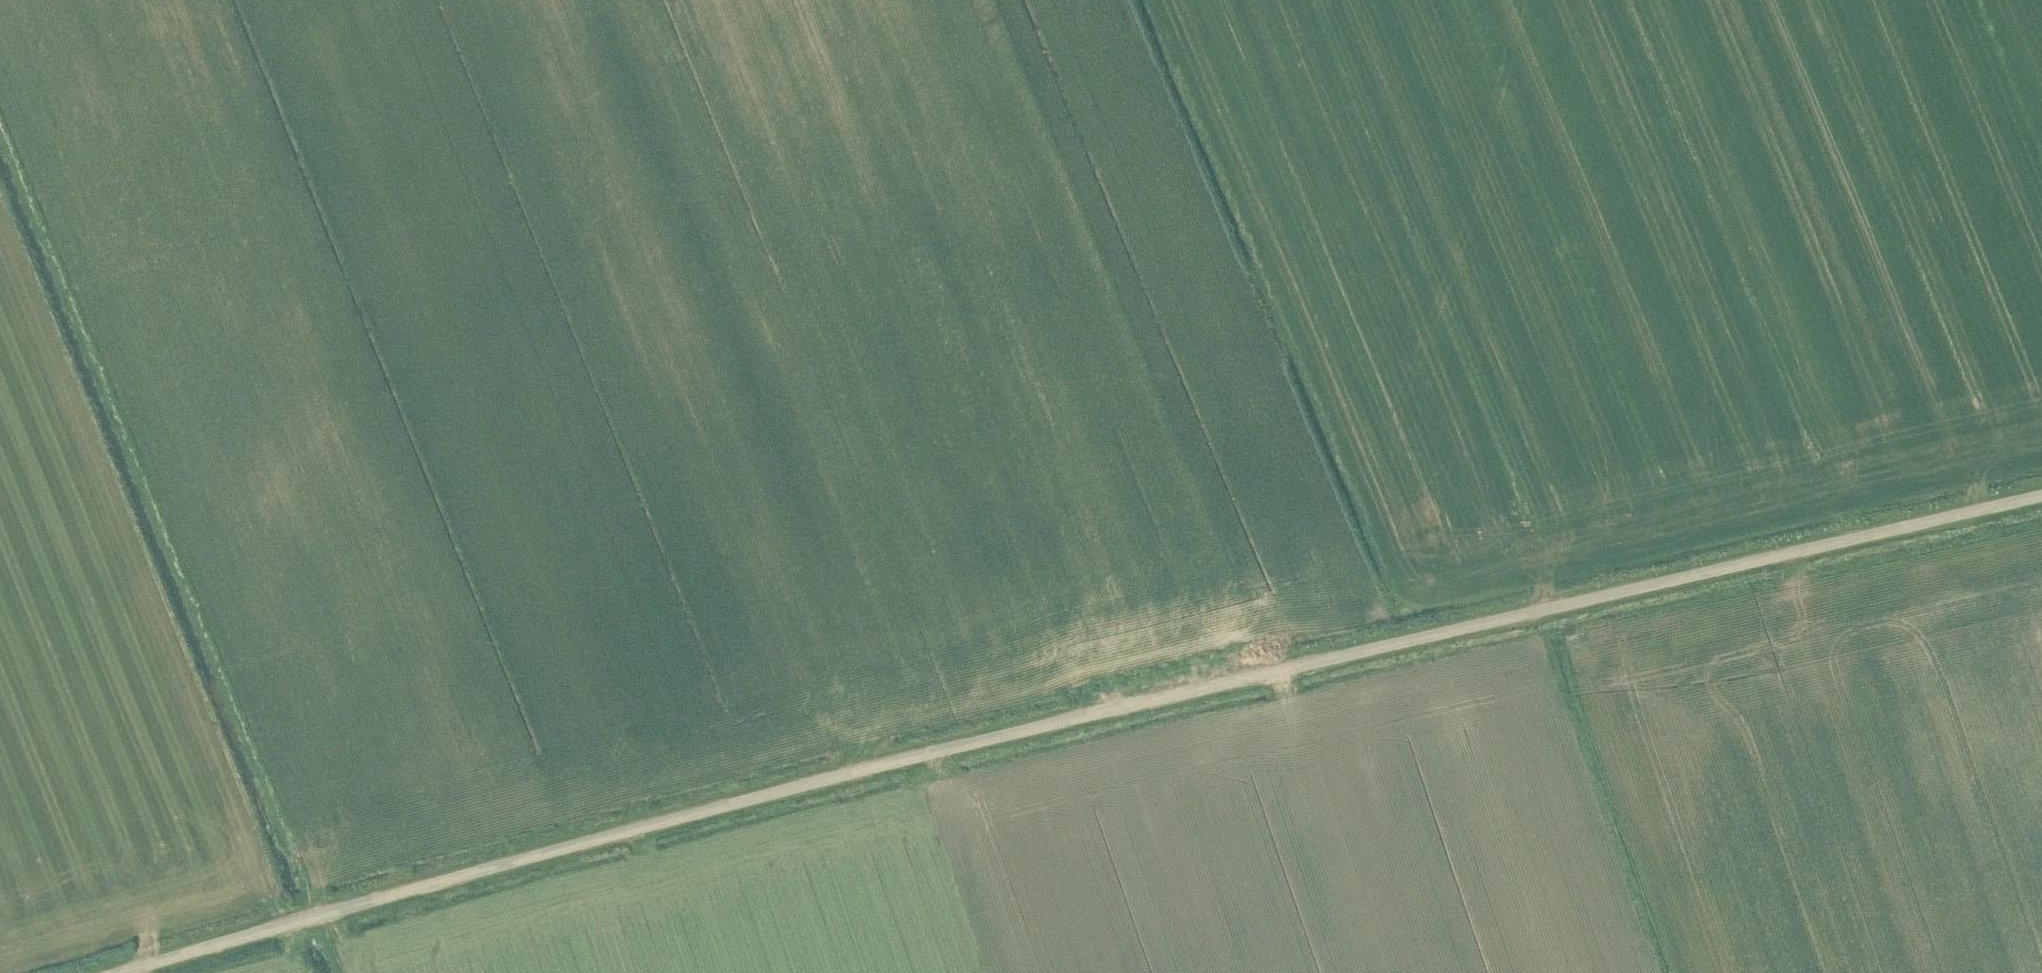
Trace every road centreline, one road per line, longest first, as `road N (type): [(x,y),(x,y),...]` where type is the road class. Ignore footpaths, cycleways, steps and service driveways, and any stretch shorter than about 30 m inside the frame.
road 1 (unclassified): [(120,972),(904,760),(2041,496)]

